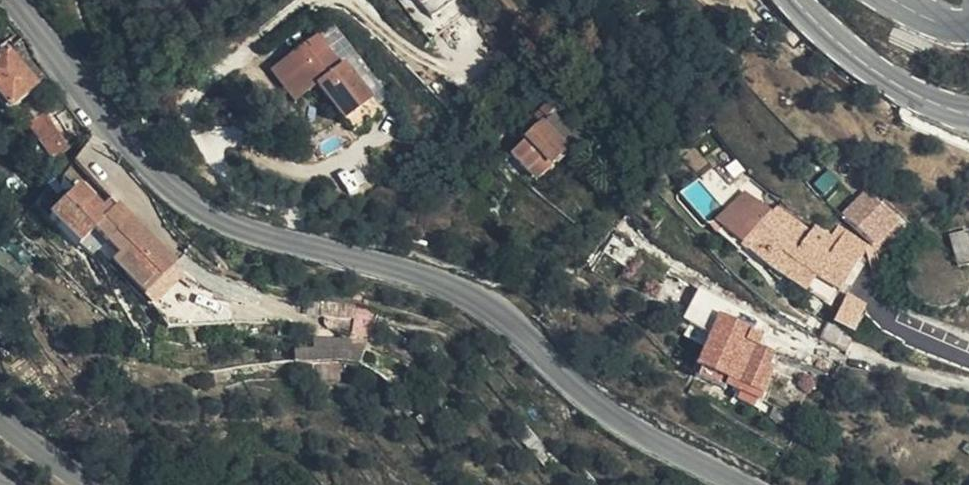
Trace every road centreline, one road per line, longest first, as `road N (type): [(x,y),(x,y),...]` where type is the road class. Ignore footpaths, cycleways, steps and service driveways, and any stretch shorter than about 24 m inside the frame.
road 1 (secondary): [(11,0),(182,199),(245,233),(458,288),(494,308),(591,405),(745,484)]
road 2 (secondary): [(968,115),(933,105),(861,63),(793,0)]

